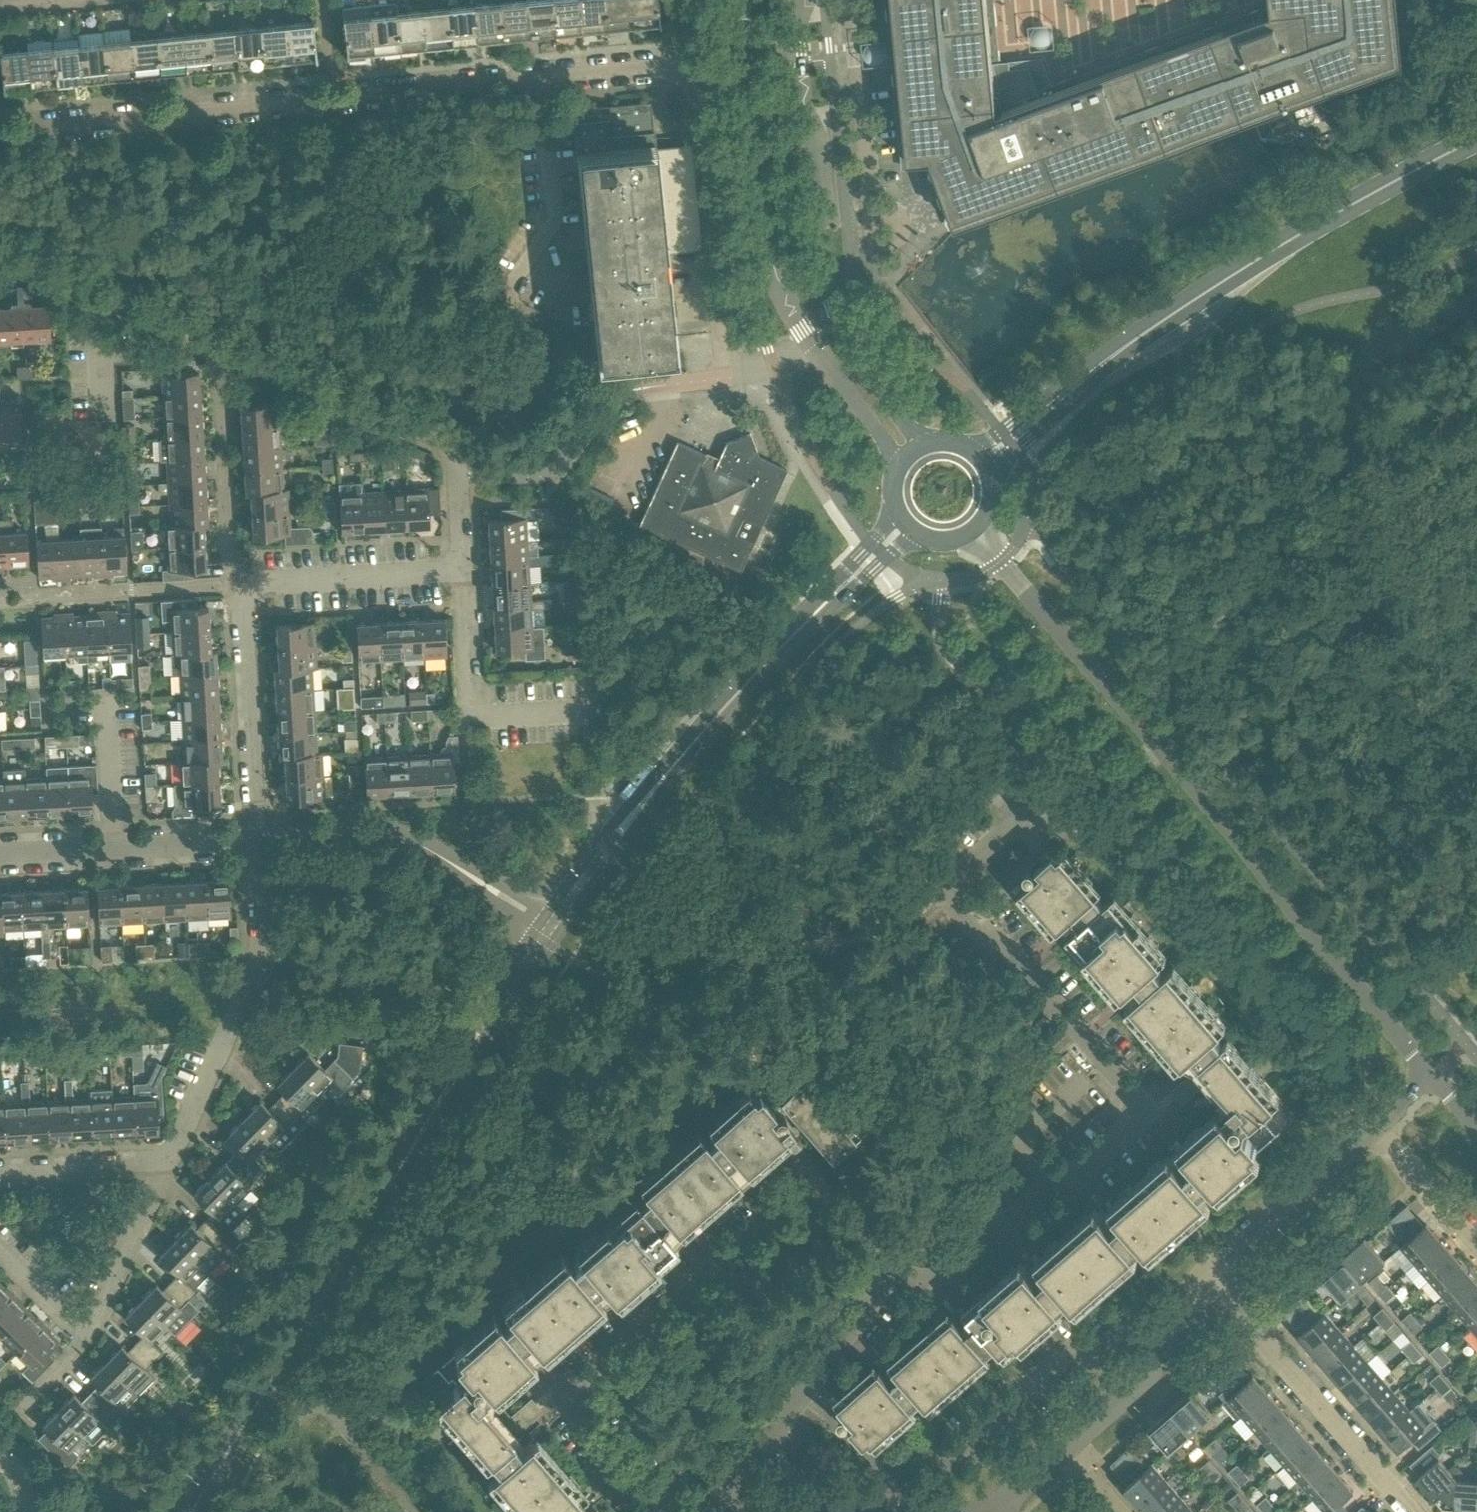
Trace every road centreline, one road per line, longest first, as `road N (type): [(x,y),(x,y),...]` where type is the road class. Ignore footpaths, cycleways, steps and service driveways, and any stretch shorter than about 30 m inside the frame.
road 1 (residential): [(256,841),(245,596),(269,580),(460,573),(452,452),(415,427),(0,249)]
road 2 (residential): [(728,1495),(885,1281),(956,1266),(1137,1121),(1136,1099),(1003,944),(979,938),(942,894),(943,883),(1025,811)]
road 3 (residential): [(1431,1073),(977,527)]
road 4 (secondary): [(191,1511),(551,925)]
road 5 (secondary): [(984,459),(1169,317),(1476,141)]
road 6 (secondary): [(551,925),(661,779),(906,524)]
road 7 (residential): [(0,1171),(169,1160),(255,964),(256,841)]
road 8 (residential): [(925,442),(883,396),(836,320),(815,222),(794,0)]
road 9 (residential): [(662,1511),(572,1409),(569,1393),(772,1211)]
road 10 (residential): [(331,100),(693,66)]
road 11 (residential): [(741,0),(766,232),(781,288),(810,341)]
road 12 (residential): [(331,100),(0,133)]
road 13 (residential): [(551,925),(409,841),(256,841)]
road 14 (residential): [(1415,1511),(1210,1270)]
road 15 (residential): [(725,379),(693,66)]
road 16 (residential): [(256,841),(0,855)]
road 17 (residential): [(1066,1446),(1172,1355),(1210,1270)]
road 18 (residential): [(1210,1270),(1373,1124)]
road 19 (residential): [(1373,1124),(1476,1245)]
road 20 (residential): [(810,341),(900,461)]
road 21 (residential): [(807,1511),(839,1502),(928,1511)]

